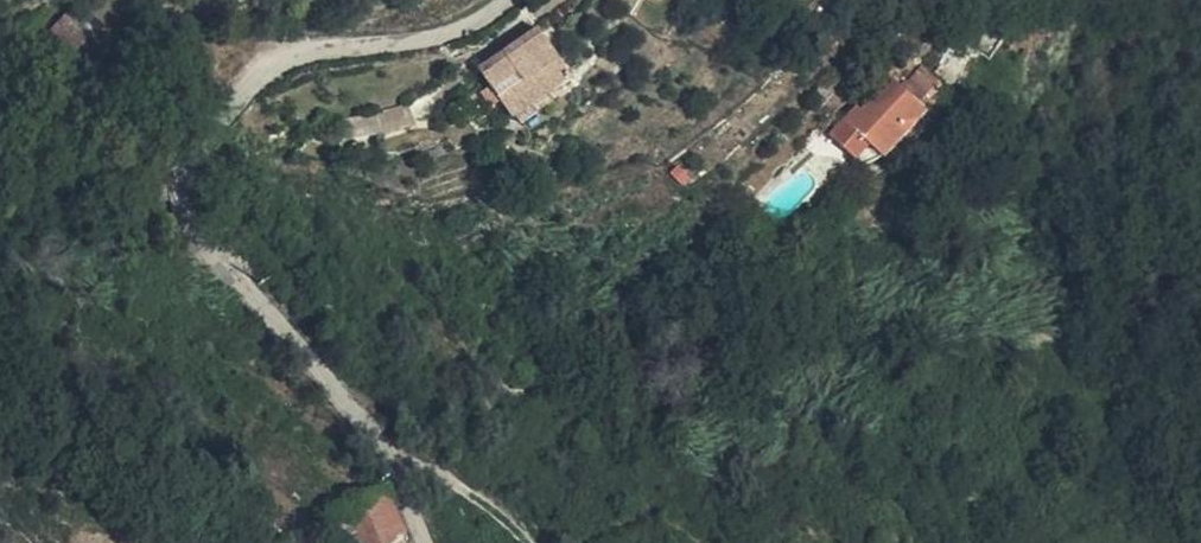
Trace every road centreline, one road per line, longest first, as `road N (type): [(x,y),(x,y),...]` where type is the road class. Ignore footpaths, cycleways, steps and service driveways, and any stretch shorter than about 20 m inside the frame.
road 1 (unclassified): [(426,542),(390,455),(316,359),(206,247),(190,211),(196,138),(239,91),(289,54),(438,41),(511,0)]

